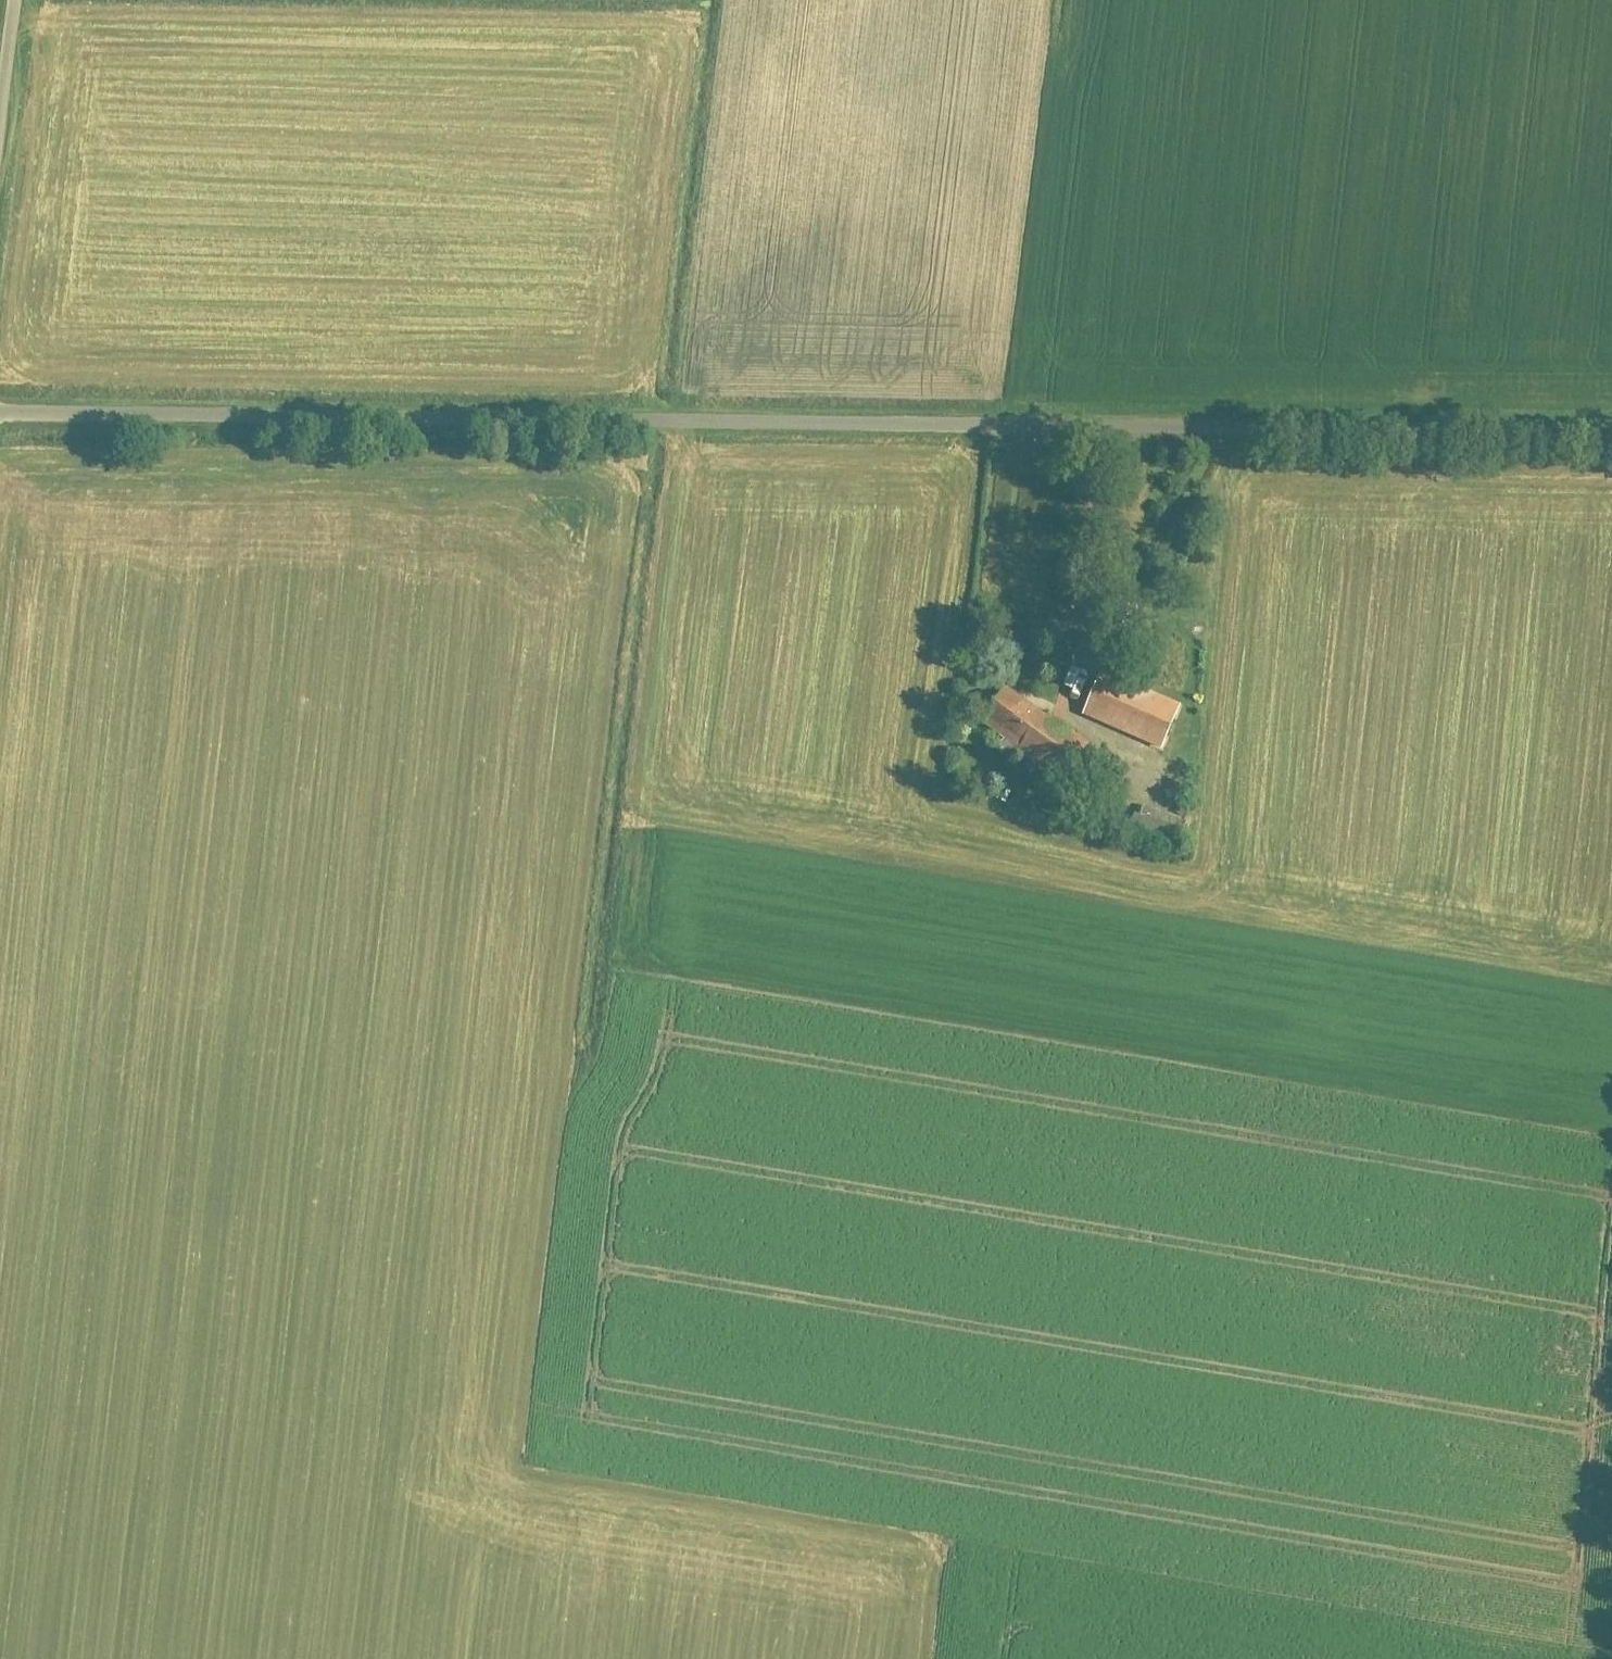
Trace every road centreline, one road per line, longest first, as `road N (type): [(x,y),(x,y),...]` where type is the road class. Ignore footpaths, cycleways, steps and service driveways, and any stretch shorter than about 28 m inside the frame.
road 1 (unclassified): [(0,415),(1611,434)]

